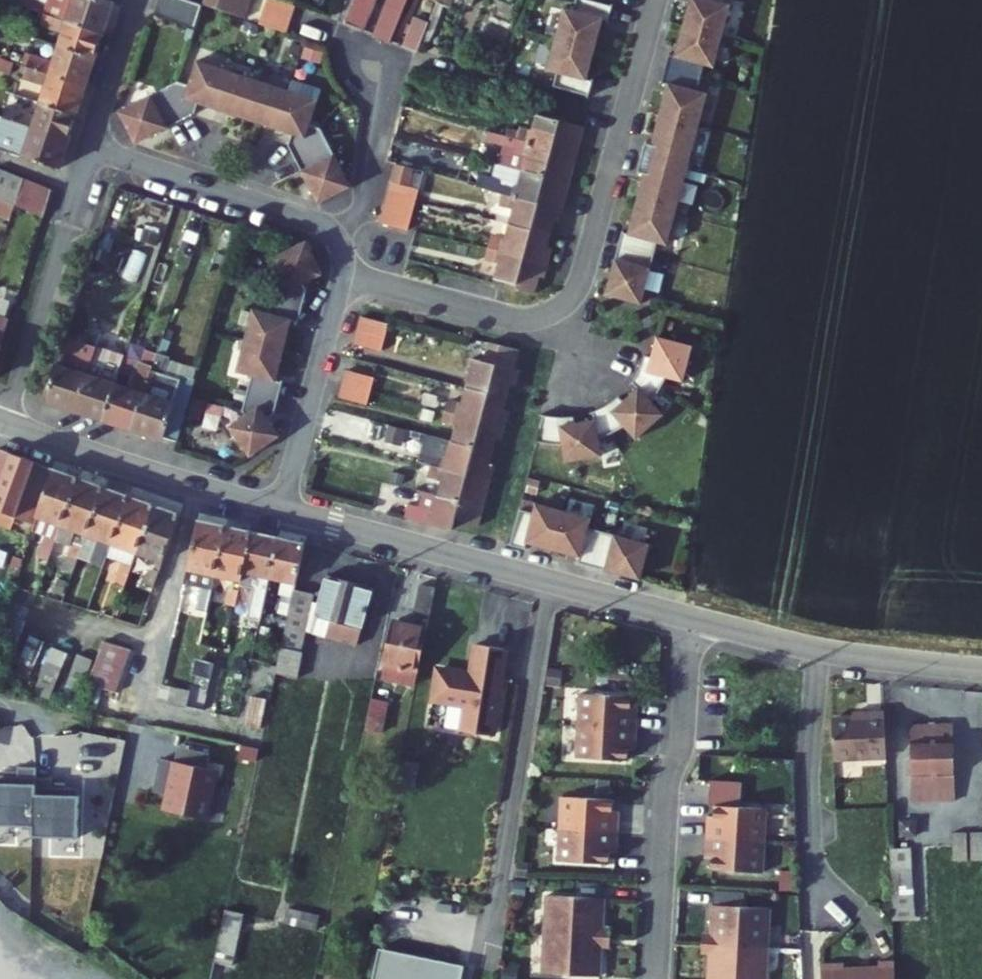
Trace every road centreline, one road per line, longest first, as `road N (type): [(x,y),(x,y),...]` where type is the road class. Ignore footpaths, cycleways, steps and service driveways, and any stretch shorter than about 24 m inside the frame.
road 1 (residential): [(282,509),(690,615)]
road 2 (residential): [(690,615),(659,978)]
road 3 (residential): [(654,0),(581,272),(556,315)]
road 4 (residential): [(345,269),(391,60),(311,23)]
road 5 (residential): [(345,269),(325,223),(91,145)]
road 6 (residential): [(5,420),(282,509)]
road 7 (residential): [(91,145),(5,420)]
road 8 (residential): [(819,649),(810,926)]
road 9 (residential): [(282,509),(345,269)]
road 10 (residential): [(556,315),(509,314),(345,269)]
road 11 (residential): [(819,649),(981,668)]
road 12 (residential): [(91,145),(136,0)]
road 13 (residential): [(690,615),(819,649)]

